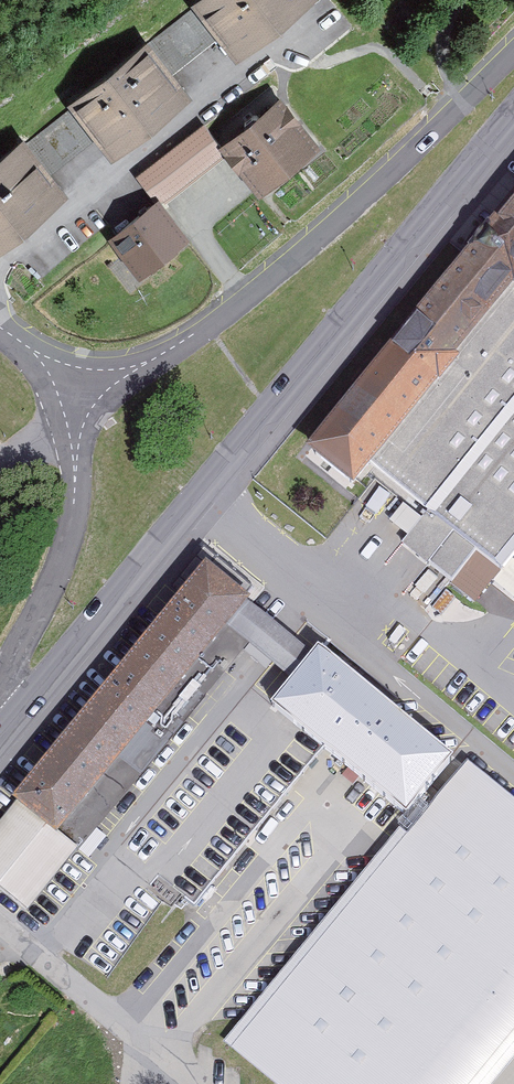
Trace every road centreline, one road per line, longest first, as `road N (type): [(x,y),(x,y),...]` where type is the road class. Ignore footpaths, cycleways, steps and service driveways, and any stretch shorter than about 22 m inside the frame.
road 1 (secondary): [(0,734),(513,116)]
road 2 (residential): [(513,48),(242,303),(143,365),(79,387)]
road 3 (unclassified): [(327,0),(0,275)]
road 4 (unclassified): [(79,387),(73,512),(56,571),(0,689)]

